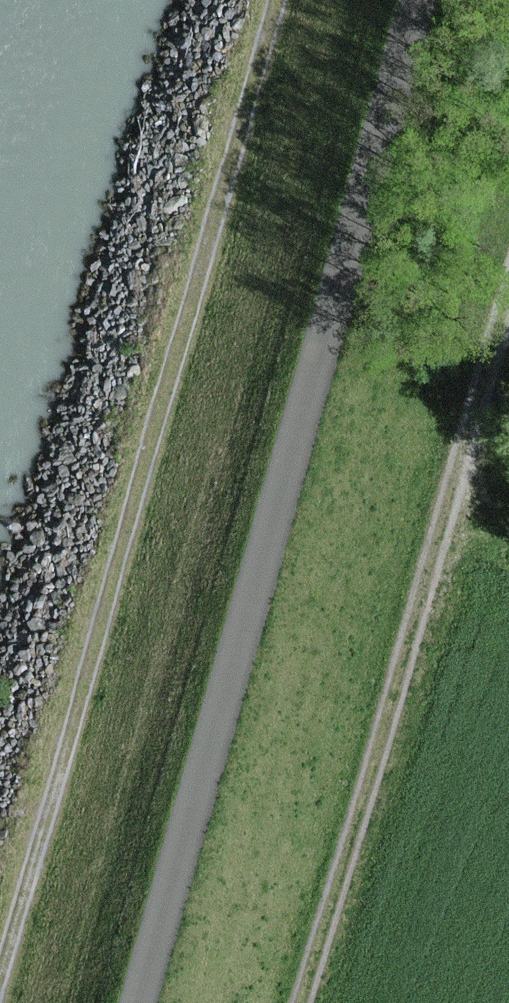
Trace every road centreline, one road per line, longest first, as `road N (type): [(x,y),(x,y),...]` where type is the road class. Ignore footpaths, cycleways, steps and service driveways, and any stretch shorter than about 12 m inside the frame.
road 1 (track): [(0,980),(277,0)]
road 2 (track): [(508,304),(304,1002)]

